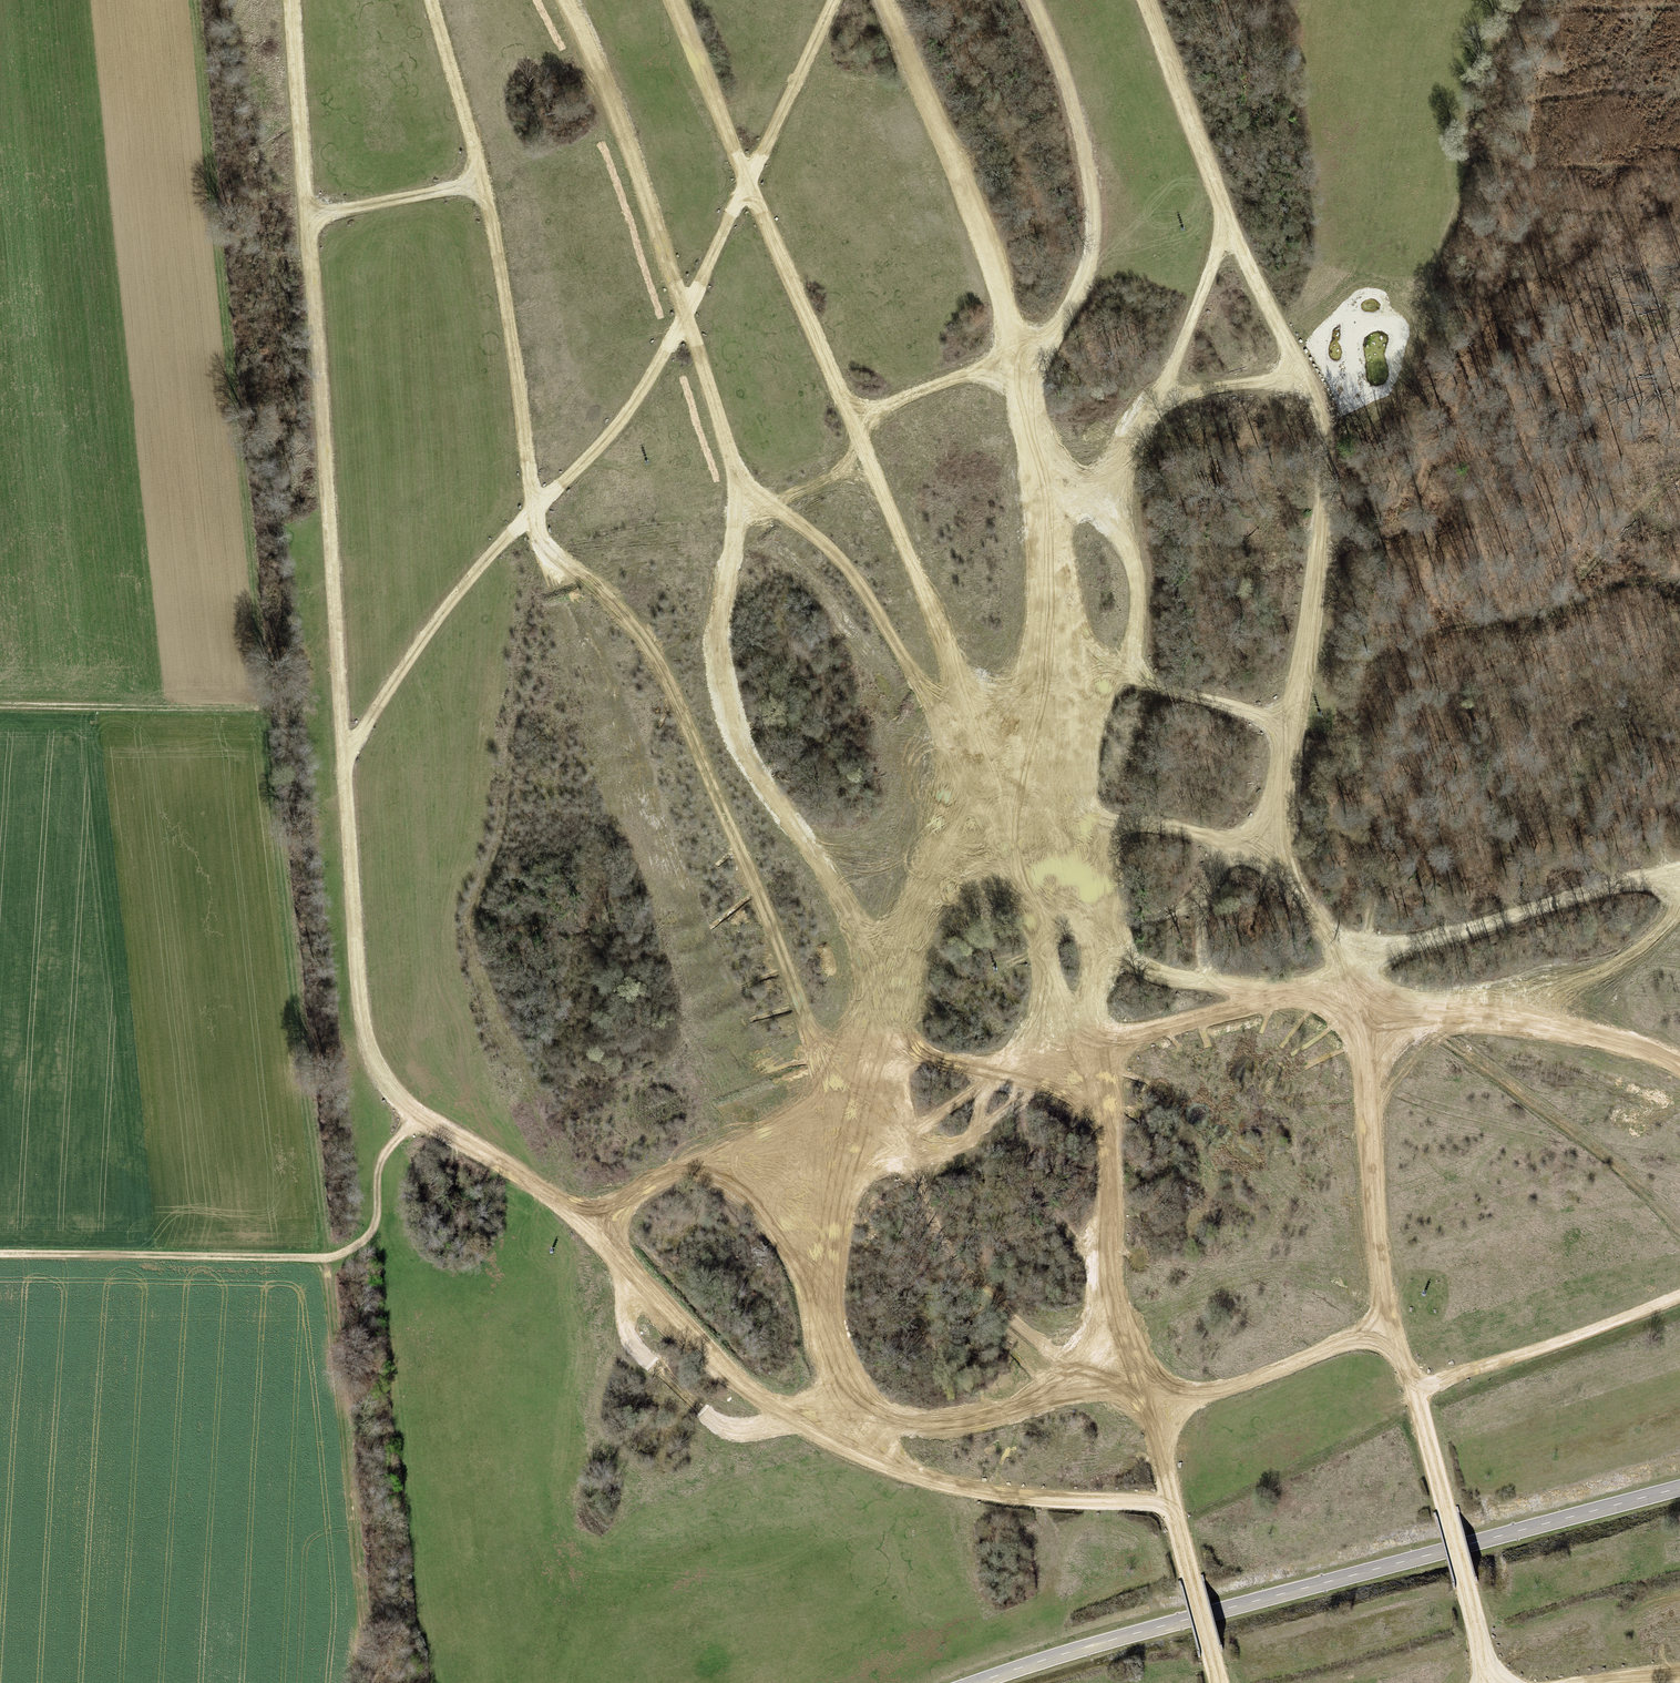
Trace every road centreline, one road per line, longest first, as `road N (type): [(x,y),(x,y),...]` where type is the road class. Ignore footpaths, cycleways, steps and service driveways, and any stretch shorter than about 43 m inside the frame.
road 1 (track): [(297,87),(360,1014),(372,1059),(417,1116),(591,1222),(699,1342),(749,1389),(799,1419),(912,1470),(1008,1496),(1173,1504)]
road 2 (track): [(591,1222),(676,1172),(767,1144),(858,1096),(820,1062),(677,700),(639,635),(543,544),(485,179),(432,0)]
road 3 (track): [(1069,810),(1282,848),(1290,730),(1308,650),(1324,486),(1322,419),(1241,255),(1146,0)]
road 4 (track): [(1006,788),(926,691),(869,597),(818,539),(736,471),(615,101),(568,0)]
road 5 (track): [(345,758),(452,599),(641,398),(835,0)]
road 6 (secondary): [(1679,1488),(976,1682)]
road 7 (track): [(1484,1682),(1481,1631),(1417,1392),(1387,1331),(1359,999)]
road 8 (track): [(1222,1682),(1114,1303),(1107,1128),(1076,1033)]
road 9 (track): [(887,998),(821,864),(744,757),(720,675),(733,534),(768,505),(865,453)]
road 10 (track): [(417,1116),(381,1163),(370,1234),(342,1255),(0,1255)]
road 11 (track): [(865,453),(672,0)]
road 12 (track): [(591,1222),(525,1085),(473,941),(475,896),(507,782)]
road 13 (track): [(816,1295),(839,1372),(858,1403),(886,1417),(942,1423),(1116,1388),(1147,1405)]
road 14 (track): [(1016,369),(1075,301),(1094,238),(1078,124),(1032,0)]
road 15 (track): [(886,0),(1000,286),(1016,369)]
road 16 (track): [(1679,869),(1344,955),(1359,999)]
road 17 (track): [(1076,1033),(1021,871),(1006,788),(1058,668)]
road 18 (track): [(1058,668),(1069,810),(1098,943),(1076,1033)]
road 19 (track): [(1006,788),(985,716),(950,664),(865,453)]
road 20 (track): [(1679,1067),(1568,1030),(1359,999)]
road 21 (track): [(926,691),(951,784),(936,877),(887,998)]
road 22 (track): [(1228,221),(1171,366),(1089,497)]
road 23 (track): [(887,998),(849,1127),(816,1295)]
road 24 (track): [(1016,369),(1049,502),(1058,668)]
road 25 (track): [(1076,1033),(1127,1036),(1285,995),(1359,999)]
road 26 (track): [(626,1264),(622,1323),(630,1342),(715,1423),(743,1431),(799,1419)]
road 27 (track): [(1417,1392),(1679,1297)]
road 28 (track): [(887,998),(906,1047),(935,1062),(1054,1086),(1107,1128)]
road 29 (track): [(922,1160),(934,1224),(987,1298),(1077,1371)]
road 30 (track): [(0,707),(260,712)]
road 31 (track): [(1387,1331),(1211,1394),(1147,1405)]
road 32 (track): [(1679,904),(1628,956),(1466,1015)]
road 33 (track): [(1058,668),(1125,675),(1290,730)]
road 34 (track): [(676,1172),(717,1175),(766,1211),(816,1295)]
road 35 (track): [(1098,943),(1166,976),(1285,995)]
road 36 (track): [(1089,497),(1134,562),(1140,607),(1125,675)]
road 37 (track): [(998,1073),(839,1182)]
road 38 (track): [(308,219),(485,179)]
road 39 (track): [(853,423),(962,376),(1016,369)]
road 40 (track): [(998,1073),(969,1143),(922,1160),(876,1152)]
road 41 (track): [(1154,398),(1307,379)]
road 42 (track): [(1114,1303),(1077,1371),(1028,1405)]

